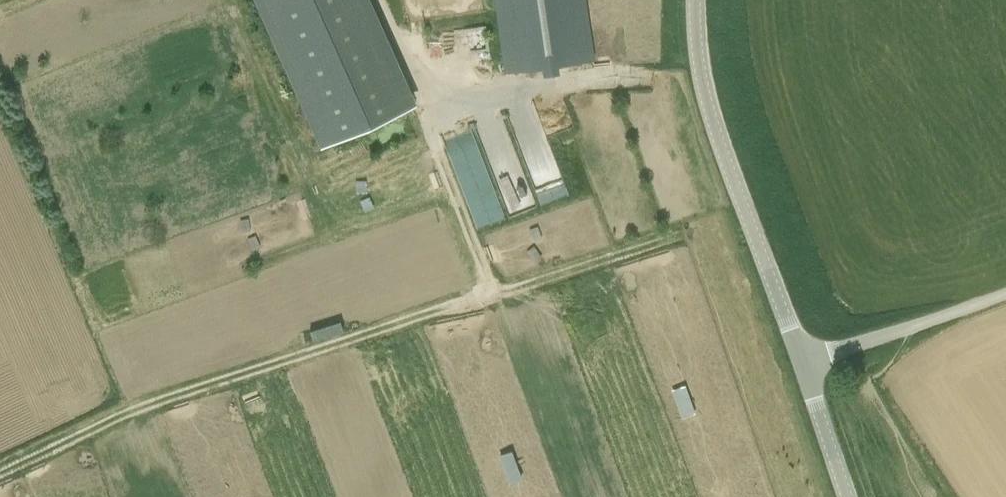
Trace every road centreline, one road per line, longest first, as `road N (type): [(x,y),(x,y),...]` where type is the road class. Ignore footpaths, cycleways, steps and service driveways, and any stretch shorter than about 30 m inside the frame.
road 1 (track): [(43,456),(171,396),(495,297),(420,98)]
road 2 (unclassified): [(803,358),(708,109),(695,0)]
road 3 (unclassified): [(1005,292),(803,358)]
road 4 (unclassified): [(849,496),(803,358)]

